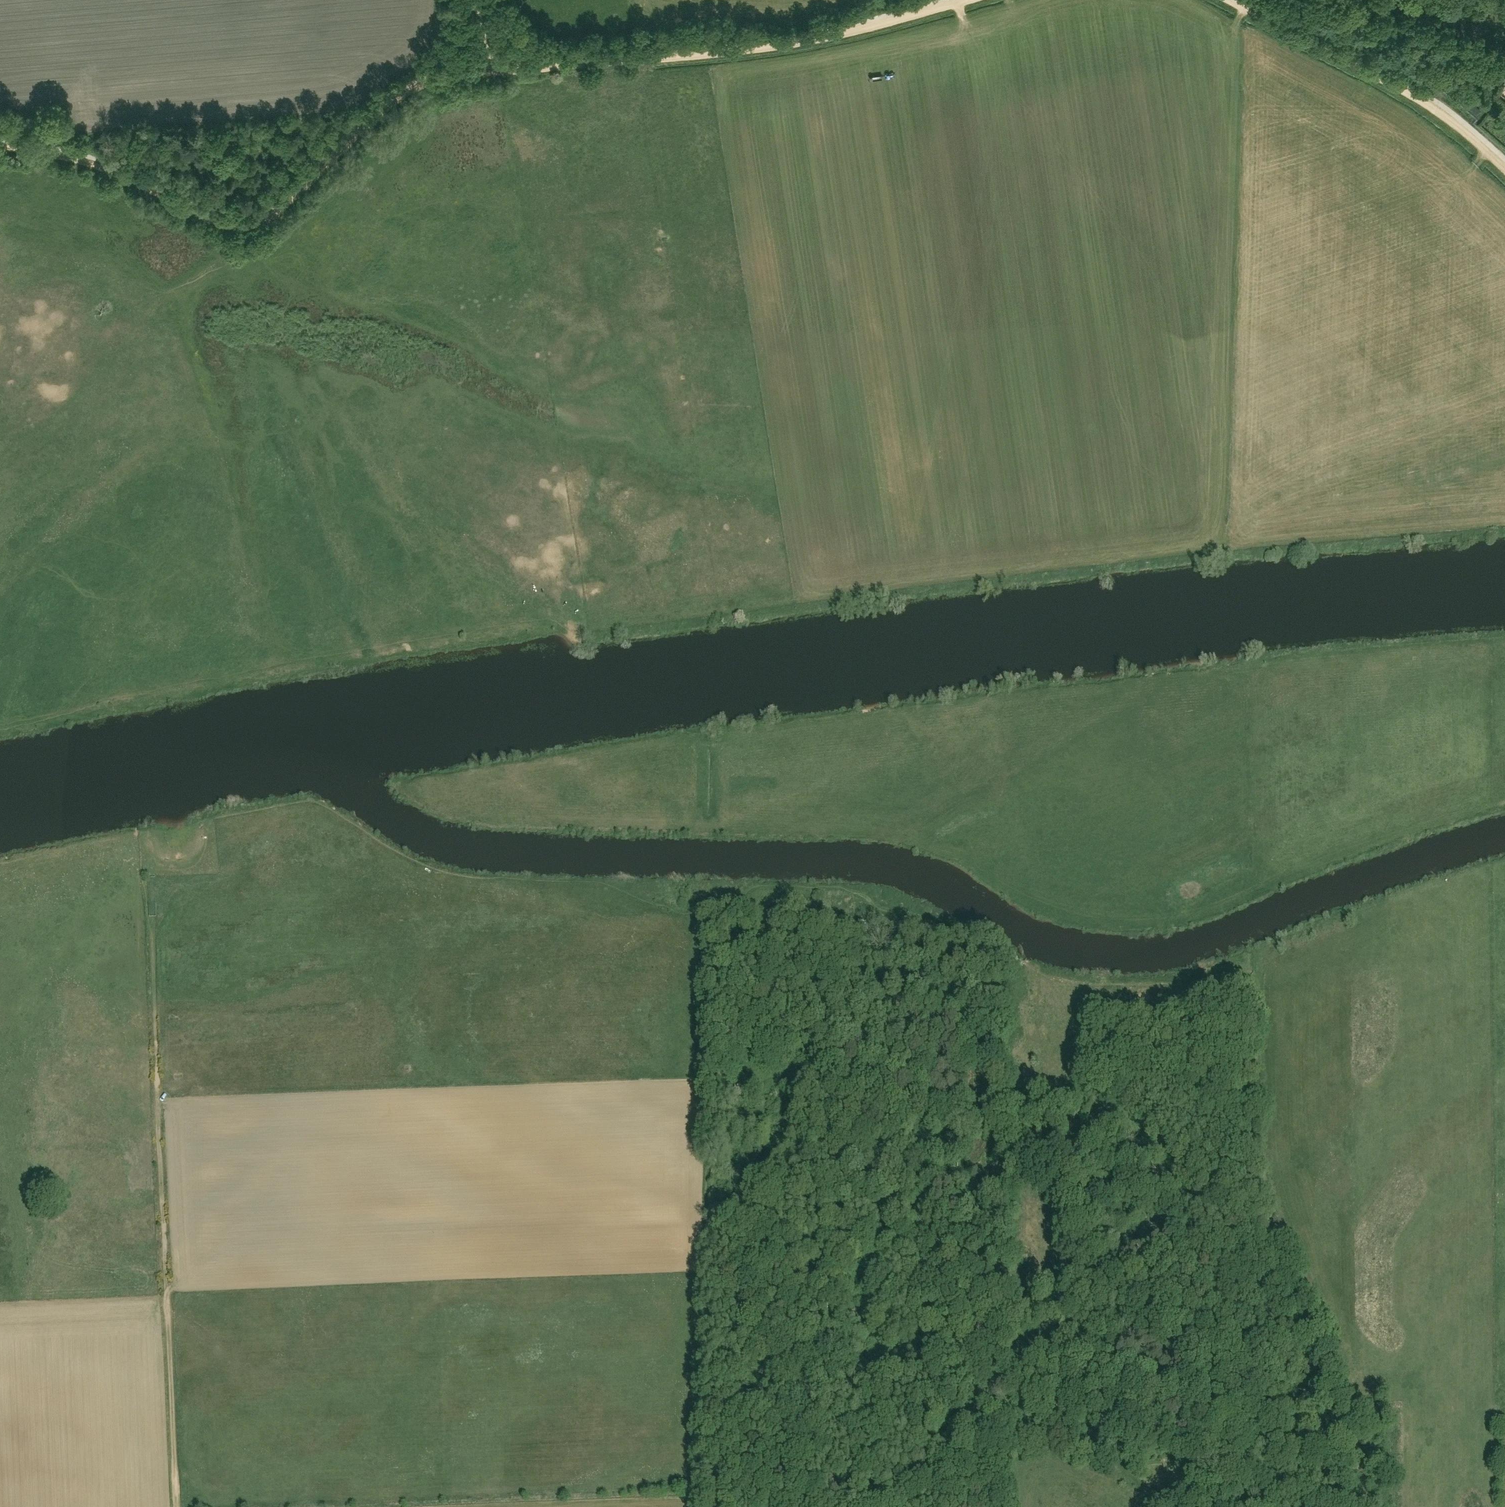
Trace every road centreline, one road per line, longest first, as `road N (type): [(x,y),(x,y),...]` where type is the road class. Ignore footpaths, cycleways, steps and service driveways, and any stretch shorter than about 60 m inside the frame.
road 1 (track): [(180,1506),(157,876)]
road 2 (track): [(492,71),(411,90),(285,206),(249,226),(209,219),(88,163),(0,147)]
road 3 (track): [(1266,983),(1278,1163),(1343,1378),(1343,1506)]
road 4 (track): [(961,0),(757,48),(492,71)]
road 5 (track): [(1504,166),(1380,78),(1225,0)]

